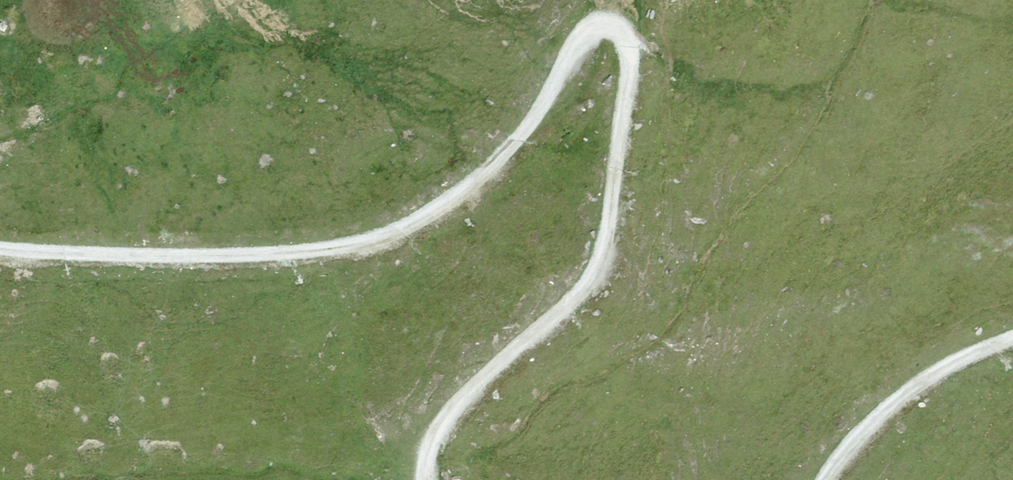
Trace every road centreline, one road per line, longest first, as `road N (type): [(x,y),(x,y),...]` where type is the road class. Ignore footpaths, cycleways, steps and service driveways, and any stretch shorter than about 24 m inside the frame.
road 1 (track): [(0,247),(229,255),(382,236),(473,181),(523,132),(577,43),(601,27),(618,31),(628,65),(597,266),(572,300),(449,413),(426,479)]
road 2 (track): [(824,479),(868,425),(917,385),(1012,337)]

